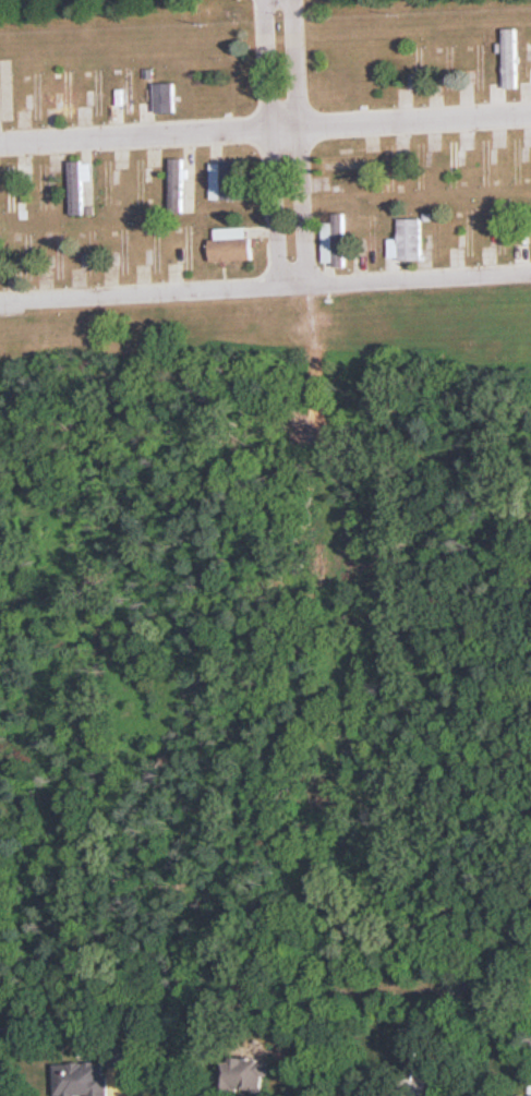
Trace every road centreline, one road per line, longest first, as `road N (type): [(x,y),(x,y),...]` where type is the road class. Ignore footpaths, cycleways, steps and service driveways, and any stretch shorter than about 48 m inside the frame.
road 1 (residential): [(530,275),(0,303)]
road 2 (residential): [(530,118),(0,145)]
road 3 (residential): [(294,286),(277,0)]

